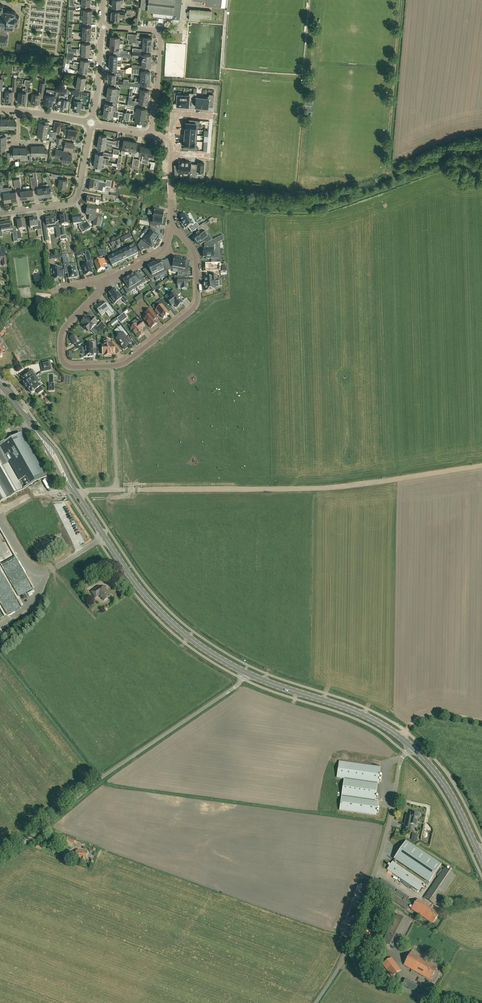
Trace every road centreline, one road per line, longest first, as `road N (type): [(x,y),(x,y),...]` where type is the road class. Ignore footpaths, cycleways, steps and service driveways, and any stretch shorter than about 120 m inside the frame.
road 1 (track): [(117,489),(311,488),(481,463)]
road 2 (residential): [(112,278),(65,327),(67,366),(119,366),(193,309),(196,254),(173,224)]
road 3 (unclassified): [(0,863),(245,672)]
road 4 (residential): [(405,752),(348,945),(315,1002)]
road 5 (secondary): [(245,672),(162,614),(78,495)]
road 6 (secondary): [(412,747),(357,712),(245,672)]
road 7 (residential): [(0,213),(74,199),(91,123)]
road 8 (secondary): [(78,495),(0,384)]
road 9 (secondary): [(481,860),(450,792),(412,747)]

